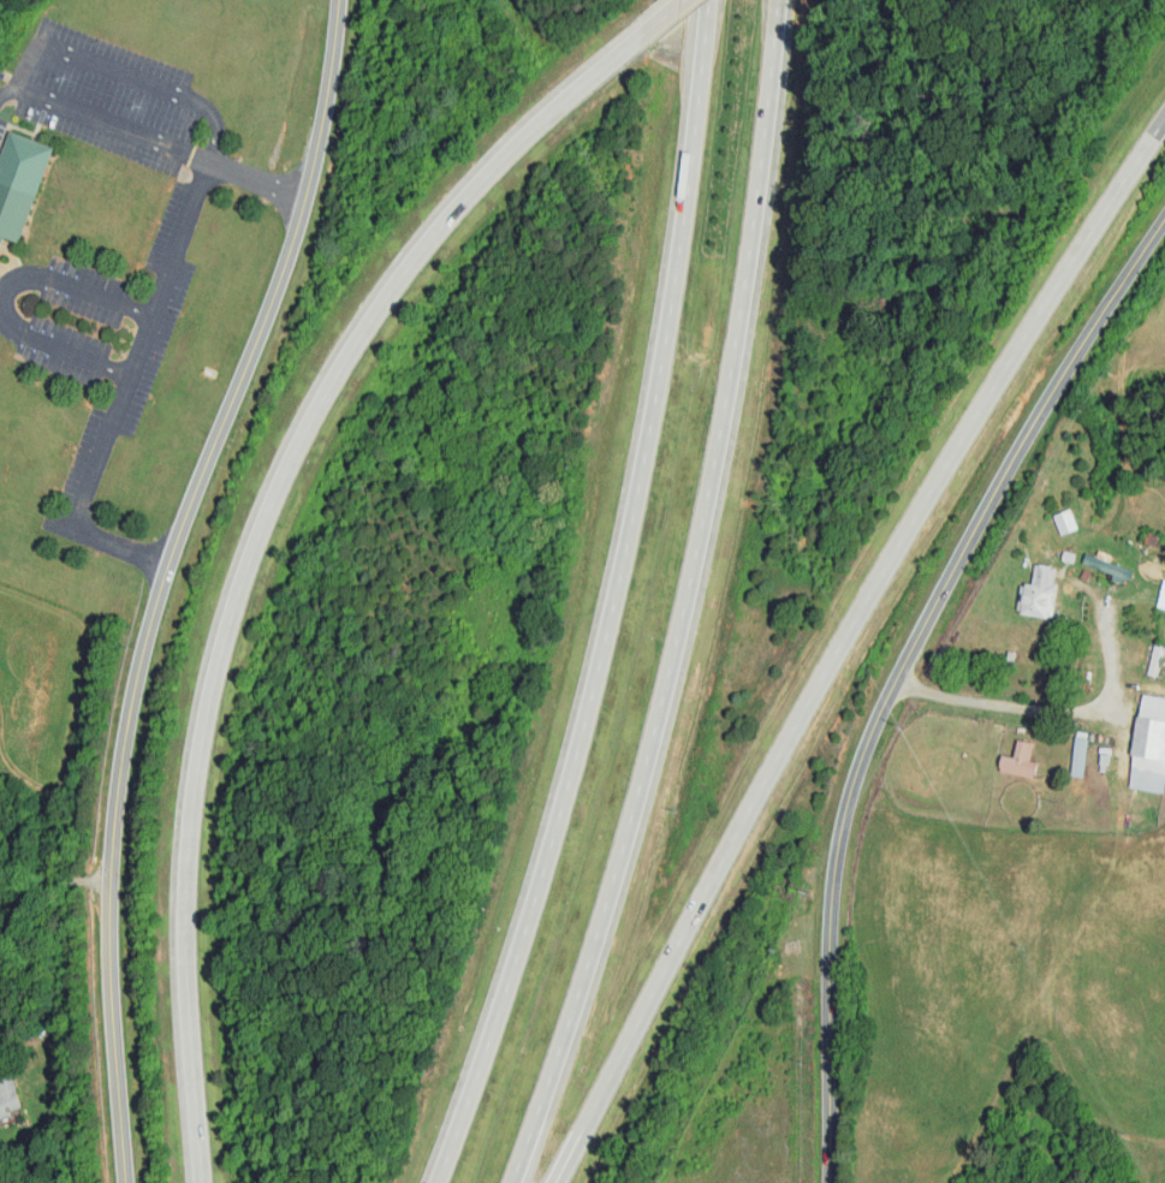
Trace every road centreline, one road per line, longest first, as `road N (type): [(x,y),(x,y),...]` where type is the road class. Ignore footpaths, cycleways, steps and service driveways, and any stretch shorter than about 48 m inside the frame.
road 1 (motorway): [(652,28),(506,155),(426,245),(353,346),(271,506),(230,620),(194,797),(185,919),(202,1182)]
road 2 (tertiary): [(125,1182),(108,894),(133,682),(166,569),(303,204),(338,0)]
road 3 (motorway): [(708,0),(654,398),(606,630),(524,929),(436,1182)]
road 4 (residential): [(831,974),(842,837),(858,768),(893,685),(1058,384),(1164,220)]
road 5 (motorway): [(641,783),(729,410),(778,0)]
road 6 (motorway): [(790,733),(986,398),(1153,136)]
road 7 (motorway): [(555,1182),(790,733)]
road 8 (motorway): [(511,1182),(641,783)]
road 9 (residential): [(826,1182),(831,974)]

